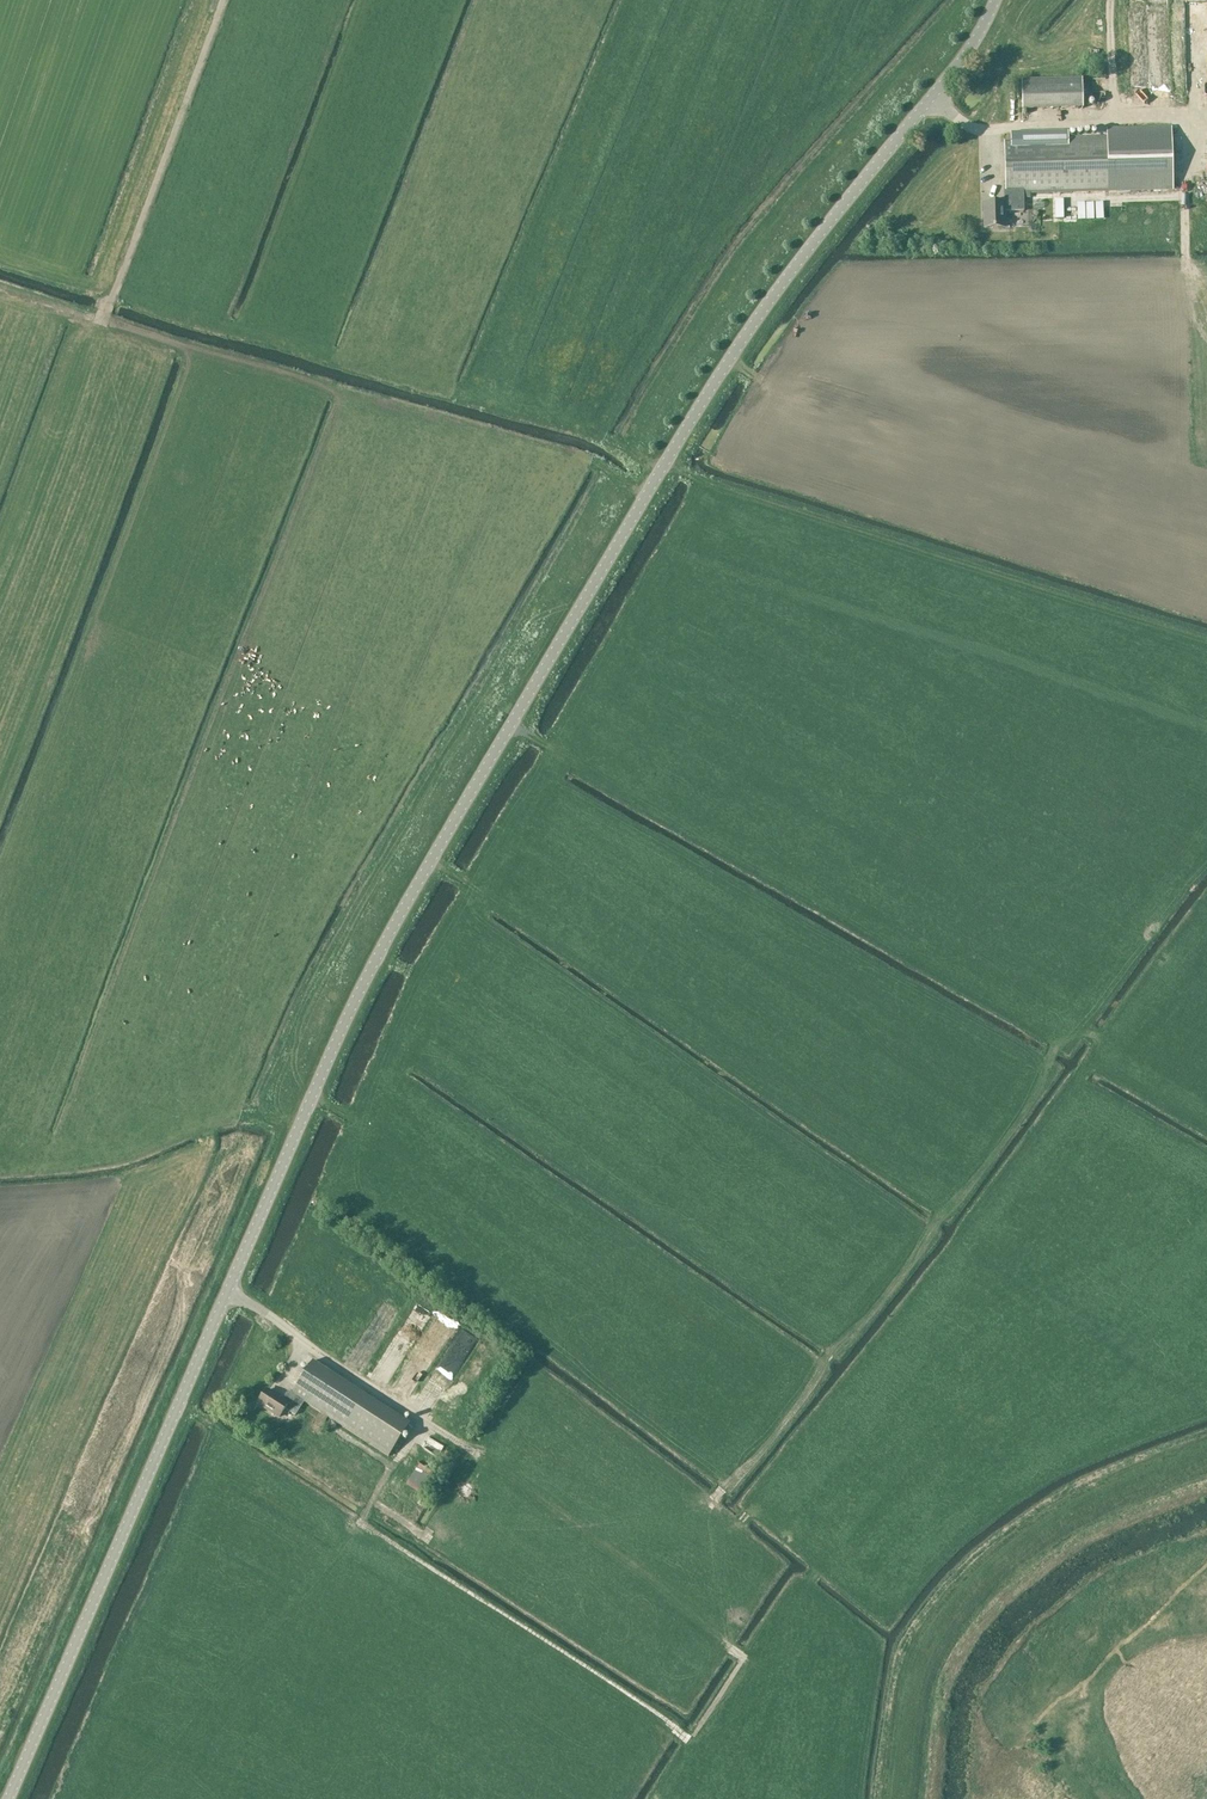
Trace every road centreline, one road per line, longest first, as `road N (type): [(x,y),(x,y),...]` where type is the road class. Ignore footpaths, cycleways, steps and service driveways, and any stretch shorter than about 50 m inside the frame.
road 1 (tertiary): [(8,1798),(329,1058),(404,906),(747,332),(956,74),(996,0)]

